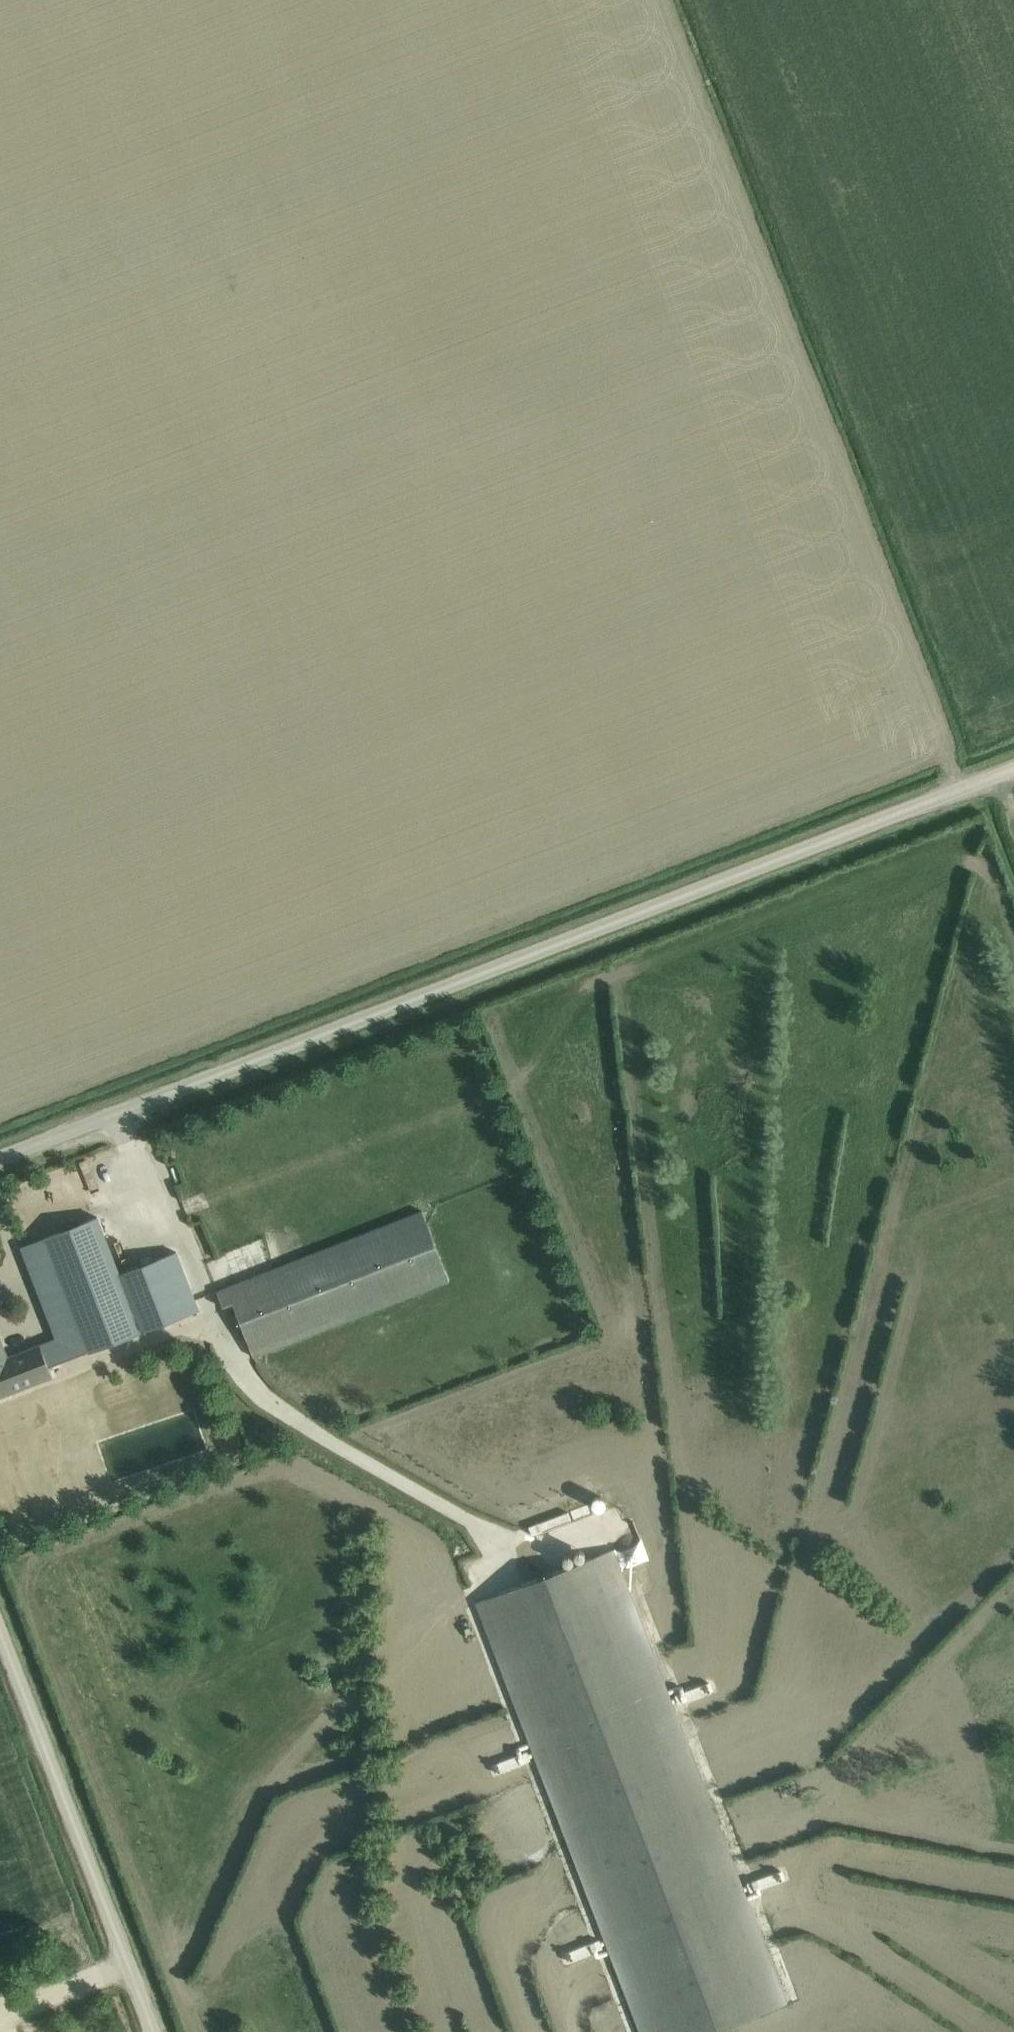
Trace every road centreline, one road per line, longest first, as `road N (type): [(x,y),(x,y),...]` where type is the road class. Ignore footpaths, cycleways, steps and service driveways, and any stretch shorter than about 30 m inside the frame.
road 1 (unclassified): [(0,1159),(1013,768)]
road 2 (unclassified): [(155,2031),(0,1628)]

